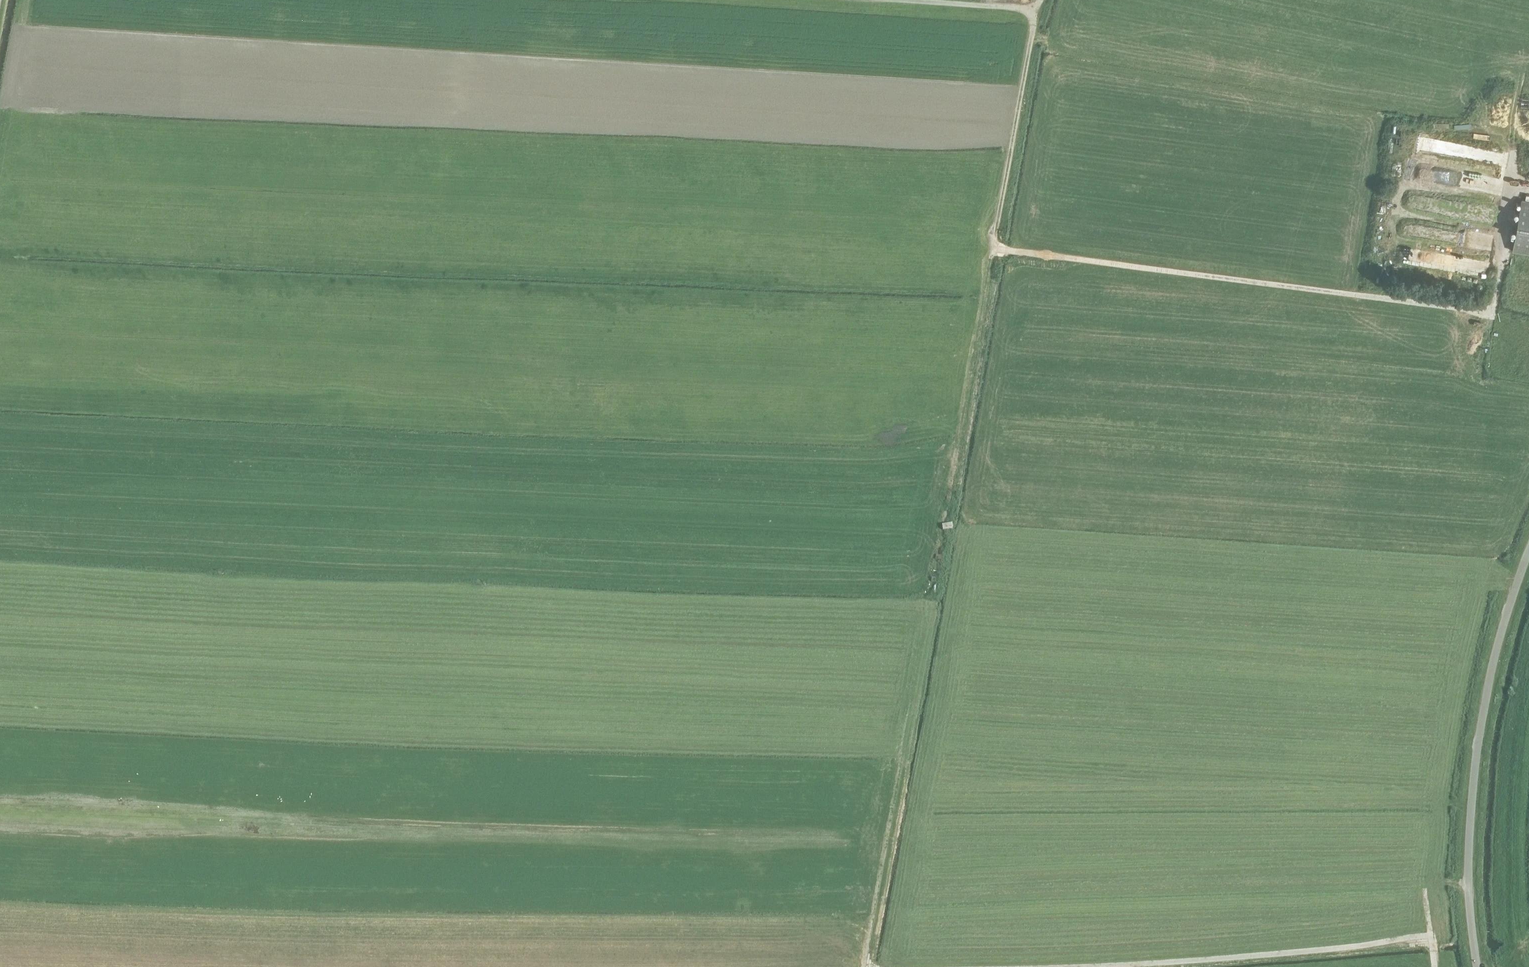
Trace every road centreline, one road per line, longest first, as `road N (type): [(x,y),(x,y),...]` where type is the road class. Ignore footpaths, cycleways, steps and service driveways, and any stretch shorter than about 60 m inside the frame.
road 1 (track): [(1503,252),(1491,312),(993,248)]
road 2 (unclassified): [(1477,966),(1469,883),(1478,738),(1501,629),(1528,551)]
road 3 (track): [(1425,894),(1430,938),(1085,966)]
road 4 (track): [(865,966),(925,621)]
road 5 (track): [(932,588),(993,248)]
road 6 (track): [(1522,966),(1514,918),(1514,814),(1528,707)]
road 7 (track): [(993,248),(1038,11)]
road 8 (track): [(1038,11),(914,0)]

